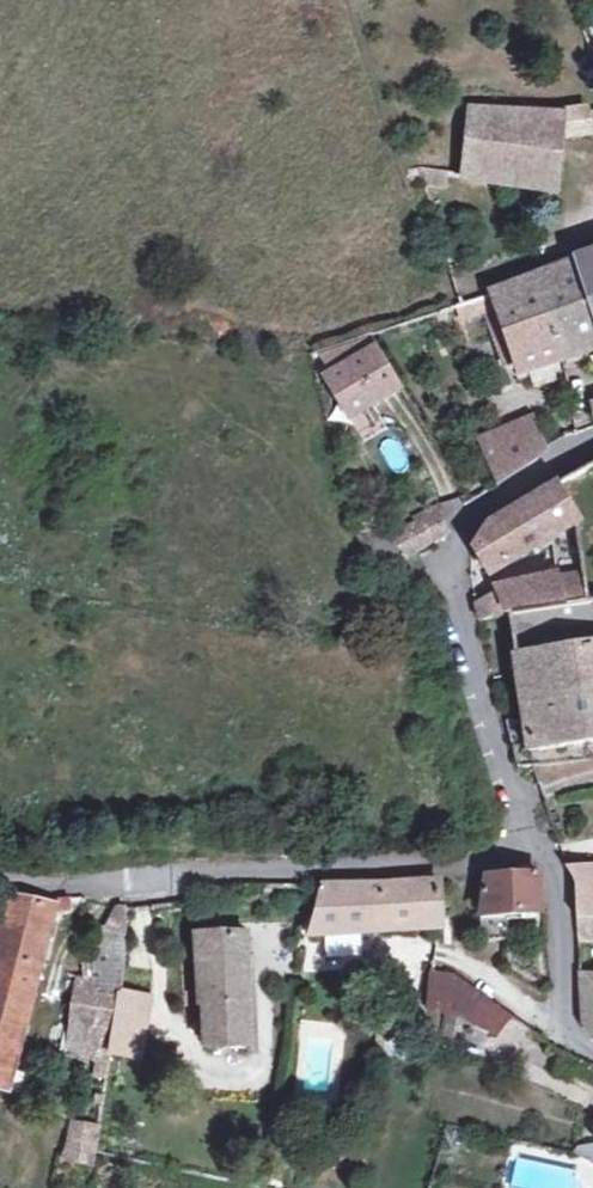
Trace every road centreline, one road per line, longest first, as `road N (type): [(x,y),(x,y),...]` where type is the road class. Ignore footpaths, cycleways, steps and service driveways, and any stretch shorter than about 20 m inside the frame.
road 1 (unclassified): [(0,871),(60,888),(454,860),(528,840)]
road 2 (residential): [(592,448),(475,518),(452,569),(528,840)]
road 3 (residential): [(528,840),(549,861),(562,927),(559,1021),(592,1053)]

